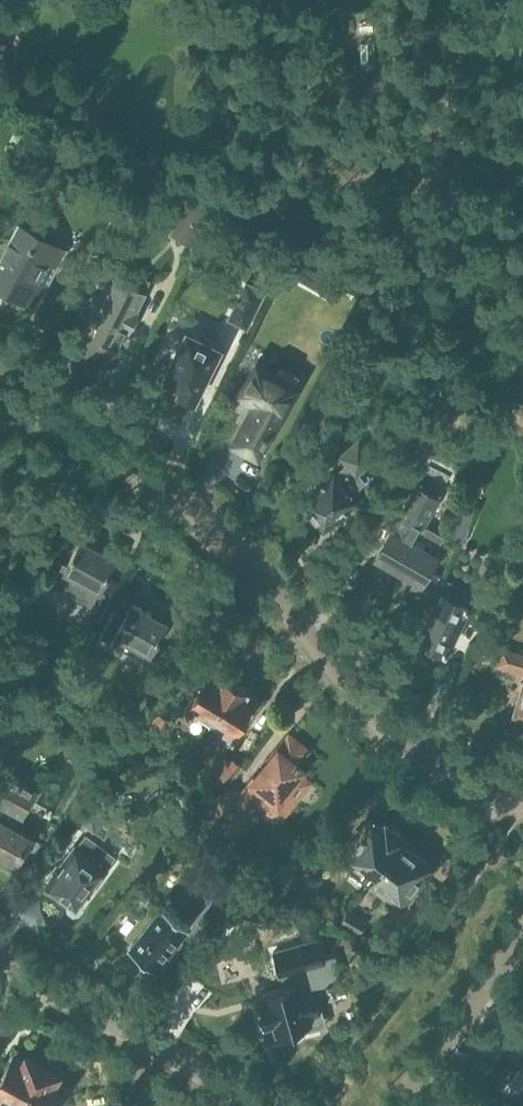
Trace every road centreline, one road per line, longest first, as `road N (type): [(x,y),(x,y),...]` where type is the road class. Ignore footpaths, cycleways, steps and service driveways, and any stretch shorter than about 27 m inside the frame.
road 1 (residential): [(522,799),(424,758),(354,701),(295,614),(165,477),(0,382)]
road 2 (residential): [(264,1105),(0,962)]
road 3 (residential): [(388,1105),(522,939)]

